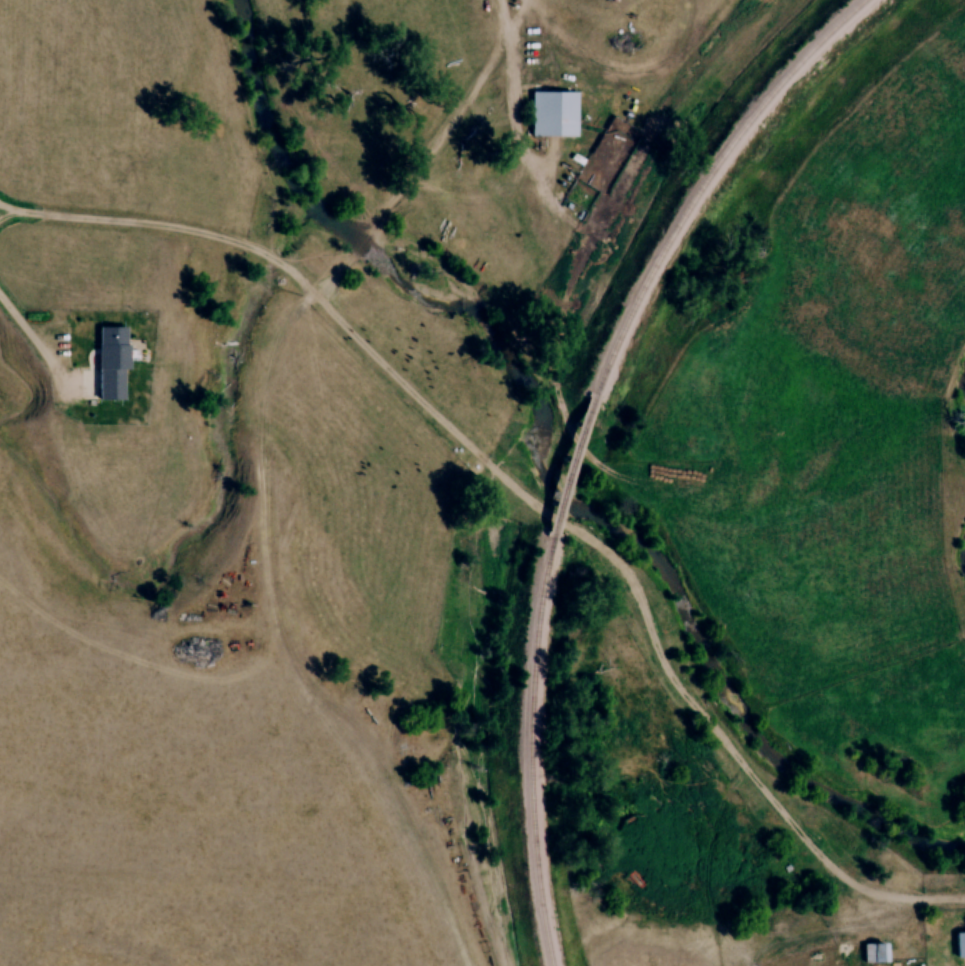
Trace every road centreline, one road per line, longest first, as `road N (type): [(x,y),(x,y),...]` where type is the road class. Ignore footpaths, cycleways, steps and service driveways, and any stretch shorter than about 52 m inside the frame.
road 1 (residential): [(553,522),(364,355),(305,290),(247,252),(0,212)]

